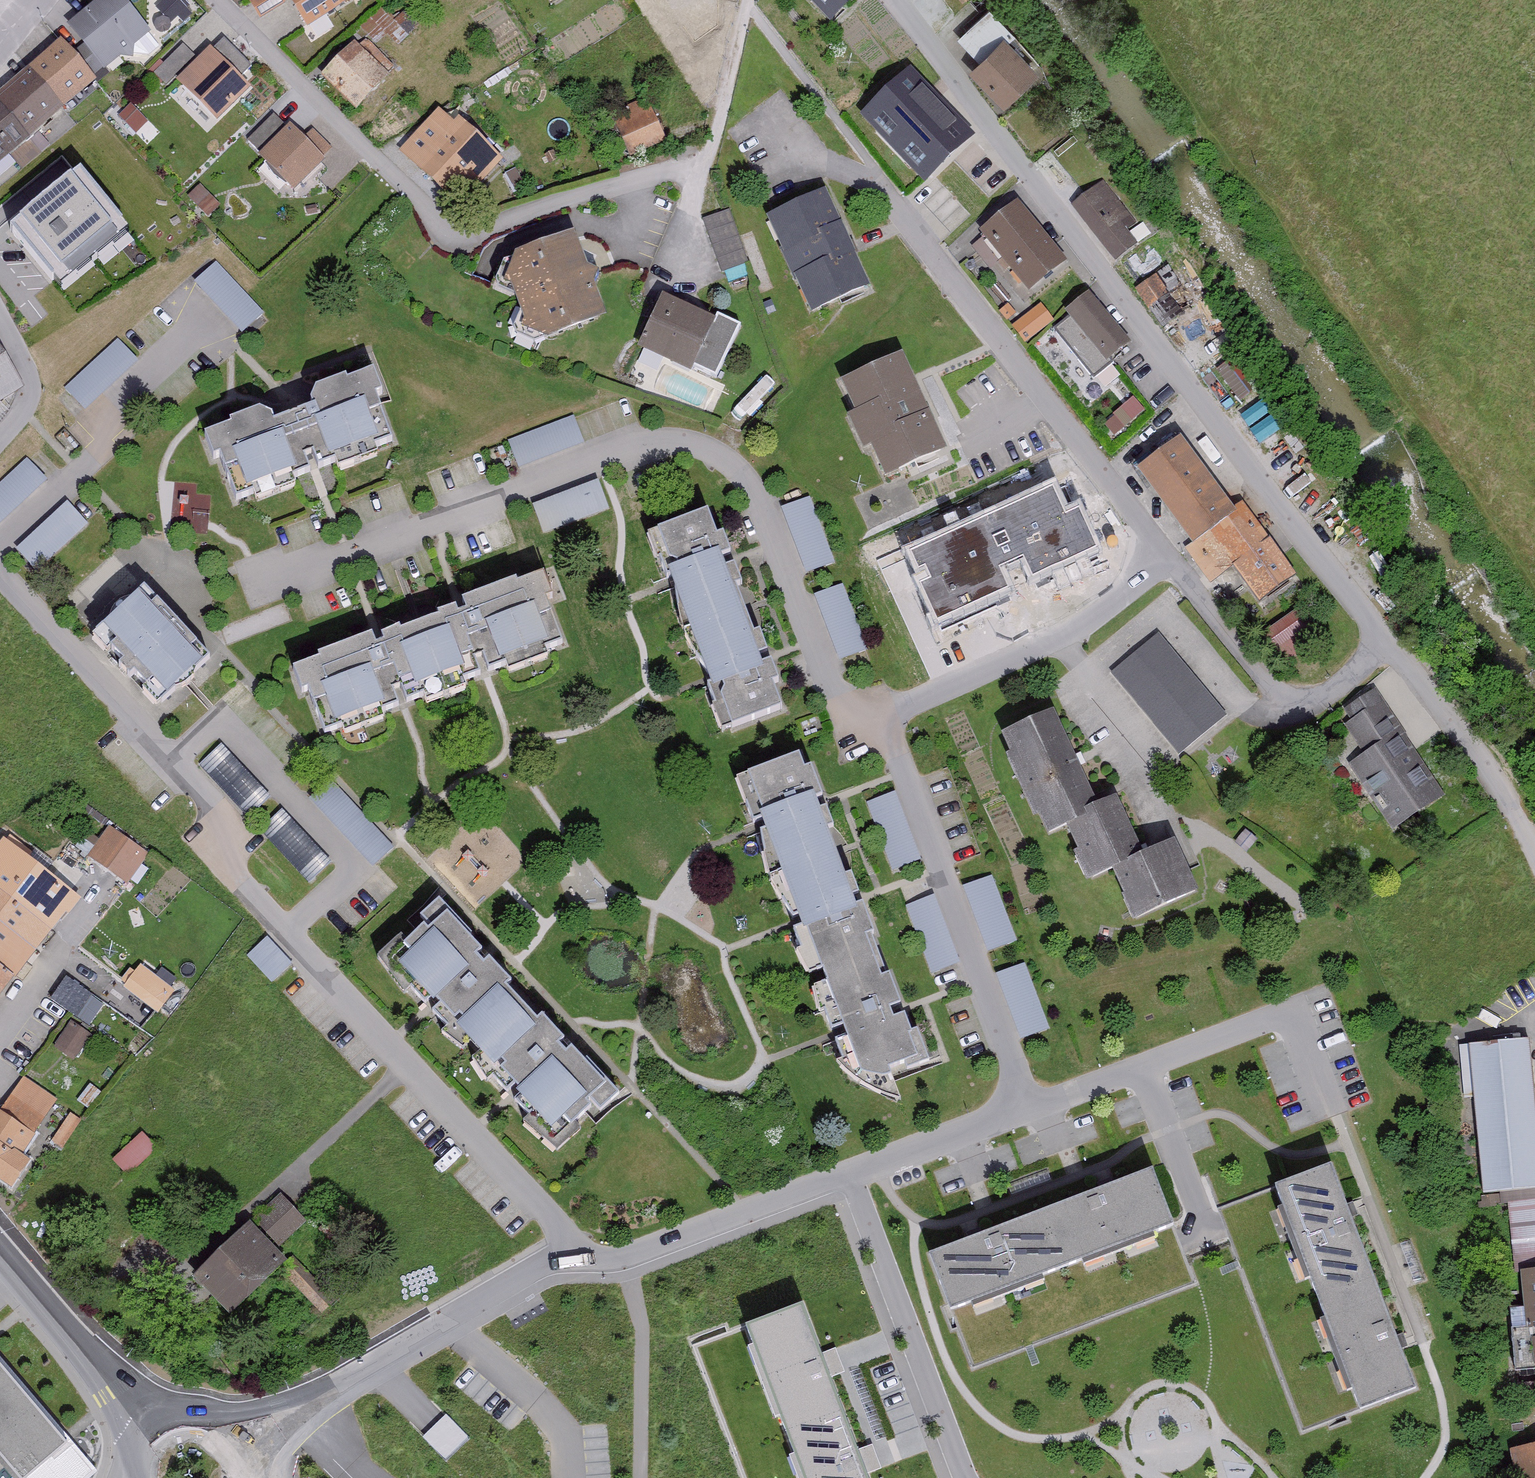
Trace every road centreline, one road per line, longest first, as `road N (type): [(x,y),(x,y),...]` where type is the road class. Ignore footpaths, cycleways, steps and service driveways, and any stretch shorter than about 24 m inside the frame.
road 1 (residential): [(894,0),(1388,639),(1304,706),(1272,692),(888,192)]
road 2 (residential): [(1030,1113),(886,715),(836,696),(754,495),(728,462),(689,444),(647,444),(265,583)]
road 3 (residential): [(0,571),(209,804),(228,868),(287,942),(472,1126),(587,1276)]
road 4 (residential): [(212,0),(450,232),(502,224),(710,159),(747,0)]
road 5 (residential): [(247,1457),(385,1370),(514,1355),(562,1331),(581,1306),(587,1276)]
road 6 (residential): [(587,1276),(550,1299),(405,1343),(332,1382),(221,1417)]
road 7 (residential): [(1030,1113),(1288,1013),(1328,1114)]
road 8 (residential): [(849,1178),(965,1477)]
road 9 (residential): [(587,1276),(849,1178)]
road 10 (residential): [(849,1178),(1030,1113)]
road 11 (secondary): [(185,1406),(37,1297)]
road 12 (secondary): [(37,1297),(107,1396),(125,1453)]
road 13 (residential): [(0,324),(29,388),(26,415),(0,446)]

